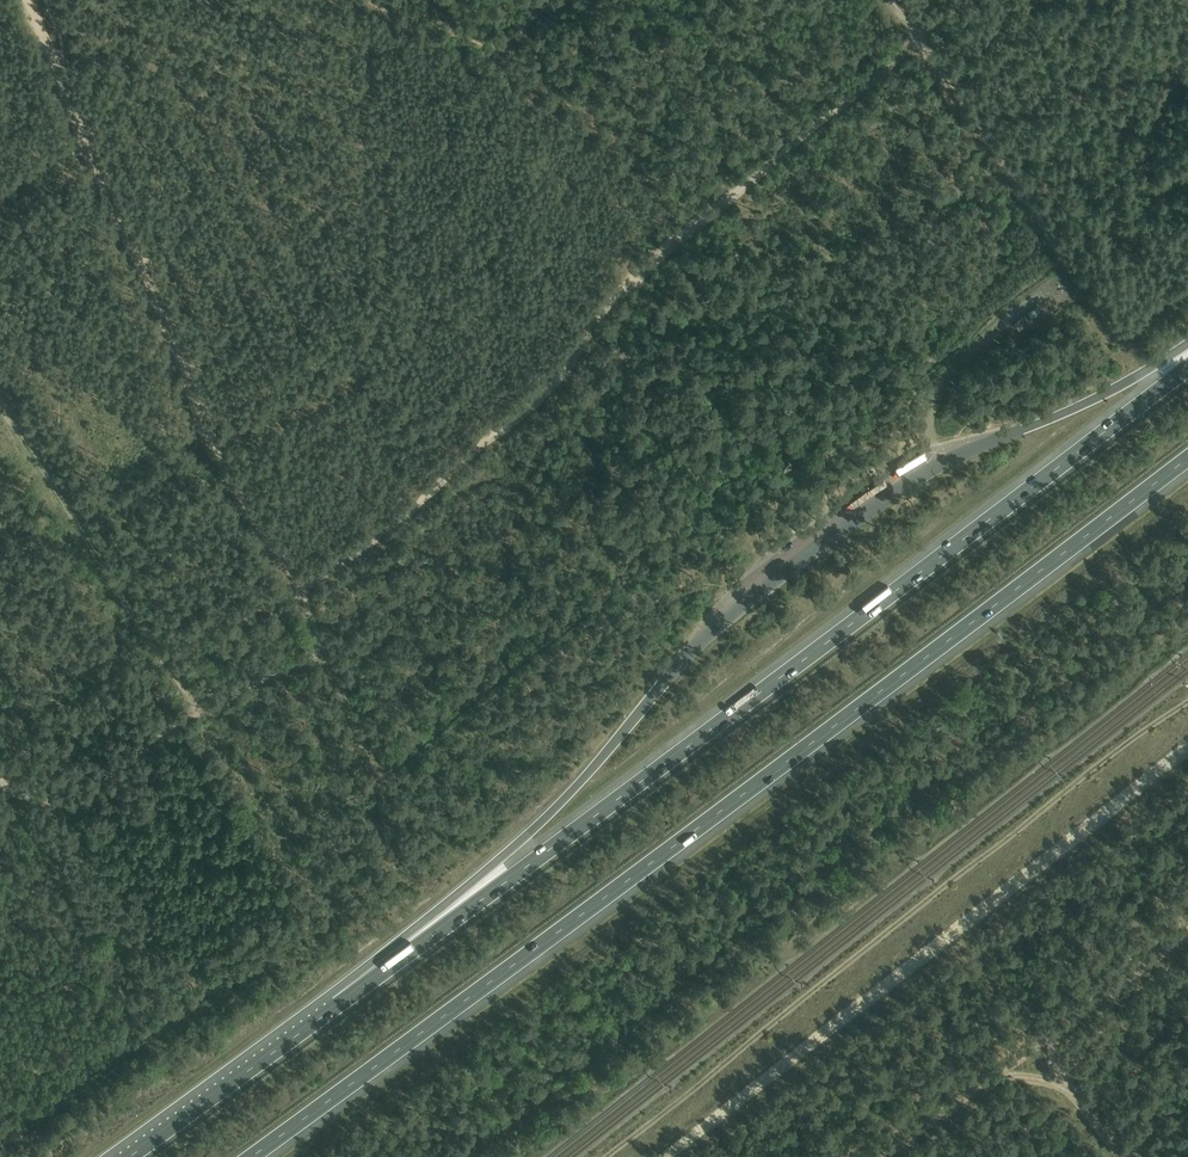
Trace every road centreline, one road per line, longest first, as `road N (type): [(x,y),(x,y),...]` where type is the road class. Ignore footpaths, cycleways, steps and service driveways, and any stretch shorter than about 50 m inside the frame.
road 1 (motorway): [(250,1156),(1187,458)]
road 2 (motorway): [(1187,368),(338,1006)]
road 3 (track): [(286,841),(402,763),(823,435),(925,373),(1064,254)]
road 4 (track): [(299,590),(415,508),(533,405),(629,283),(918,41)]
road 5 (track): [(604,1156),(1187,701)]
road 6 (track): [(660,1156),(1187,748)]
road 7 (track): [(299,590),(224,472),(142,257),(28,0)]
road 8 (track): [(0,411),(286,841)]
road 9 (track): [(0,1135),(333,919),(286,841)]
road 10 (motorway): [(677,666),(550,813),(338,1006)]
road 11 (track): [(1187,927),(877,1156)]
road 12 (track): [(0,780),(35,800),(71,798),(170,729),(321,654)]
road 13 (track): [(918,41),(1064,254)]
road 14 (motorway): [(338,1006),(130,1156)]
road 15 (motorway): [(1187,346),(1019,430)]
road 16 (track): [(1187,284),(1130,329),(1116,330),(1064,254)]
road 17 (track): [(379,779),(321,654)]

